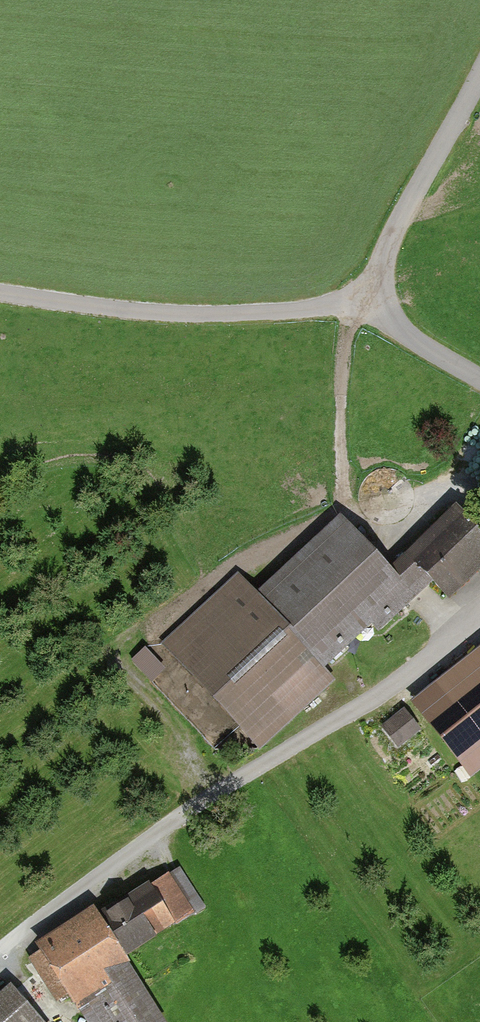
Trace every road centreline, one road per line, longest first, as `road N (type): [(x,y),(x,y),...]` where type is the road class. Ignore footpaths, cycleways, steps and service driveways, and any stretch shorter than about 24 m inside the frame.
road 1 (unclassified): [(479,614),(391,684),(170,825),(0,954)]
road 2 (unclassified): [(372,300),(230,316),(0,292)]
road 3 (unclassified): [(479,79),(393,243),(372,300)]
road 4 (unclassified): [(479,374),(372,300)]

